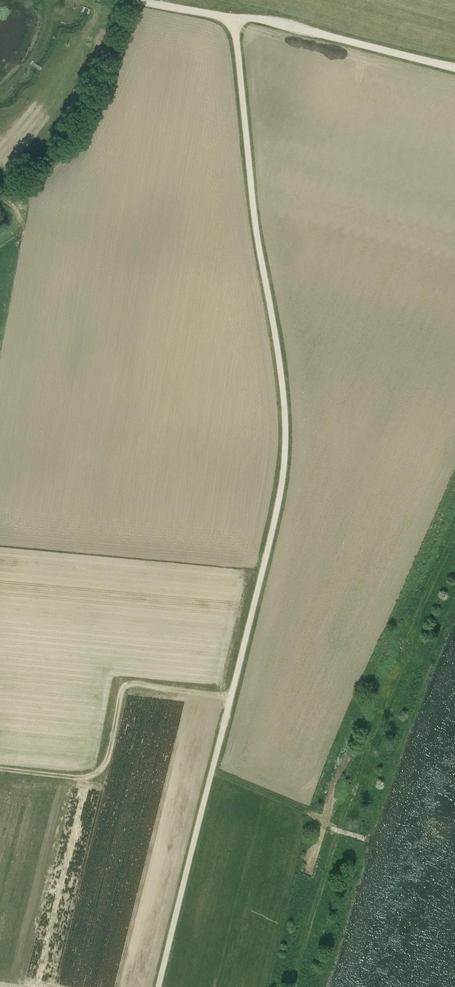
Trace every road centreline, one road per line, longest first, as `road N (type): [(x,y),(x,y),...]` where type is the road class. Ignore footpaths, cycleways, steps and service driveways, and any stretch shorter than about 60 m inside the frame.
road 1 (track): [(236,21),(254,211),(288,397),(287,459),(265,574),(158,986)]
road 2 (track): [(234,697),(126,685),(98,776),(0,770)]
road 3 (track): [(236,21),(454,70)]

